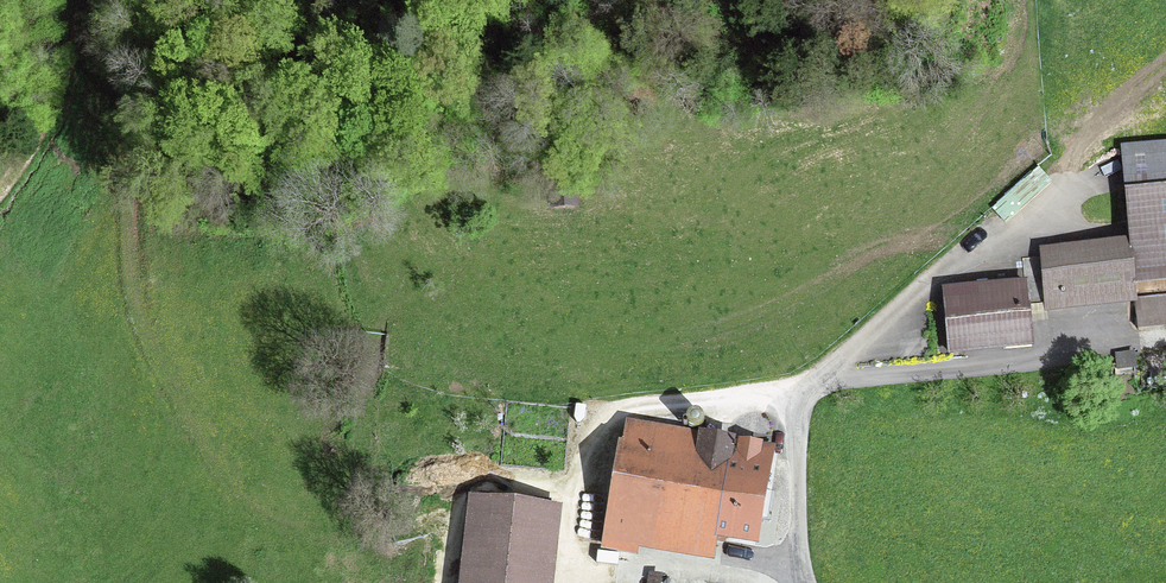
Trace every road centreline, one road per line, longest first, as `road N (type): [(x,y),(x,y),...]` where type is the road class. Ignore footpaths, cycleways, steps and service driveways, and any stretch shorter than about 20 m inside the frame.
road 1 (track): [(579,480),(492,480),(391,530),(344,541),(264,523),(240,499),(142,327),(106,0)]
road 2 (track): [(84,0),(52,114),(0,196)]

